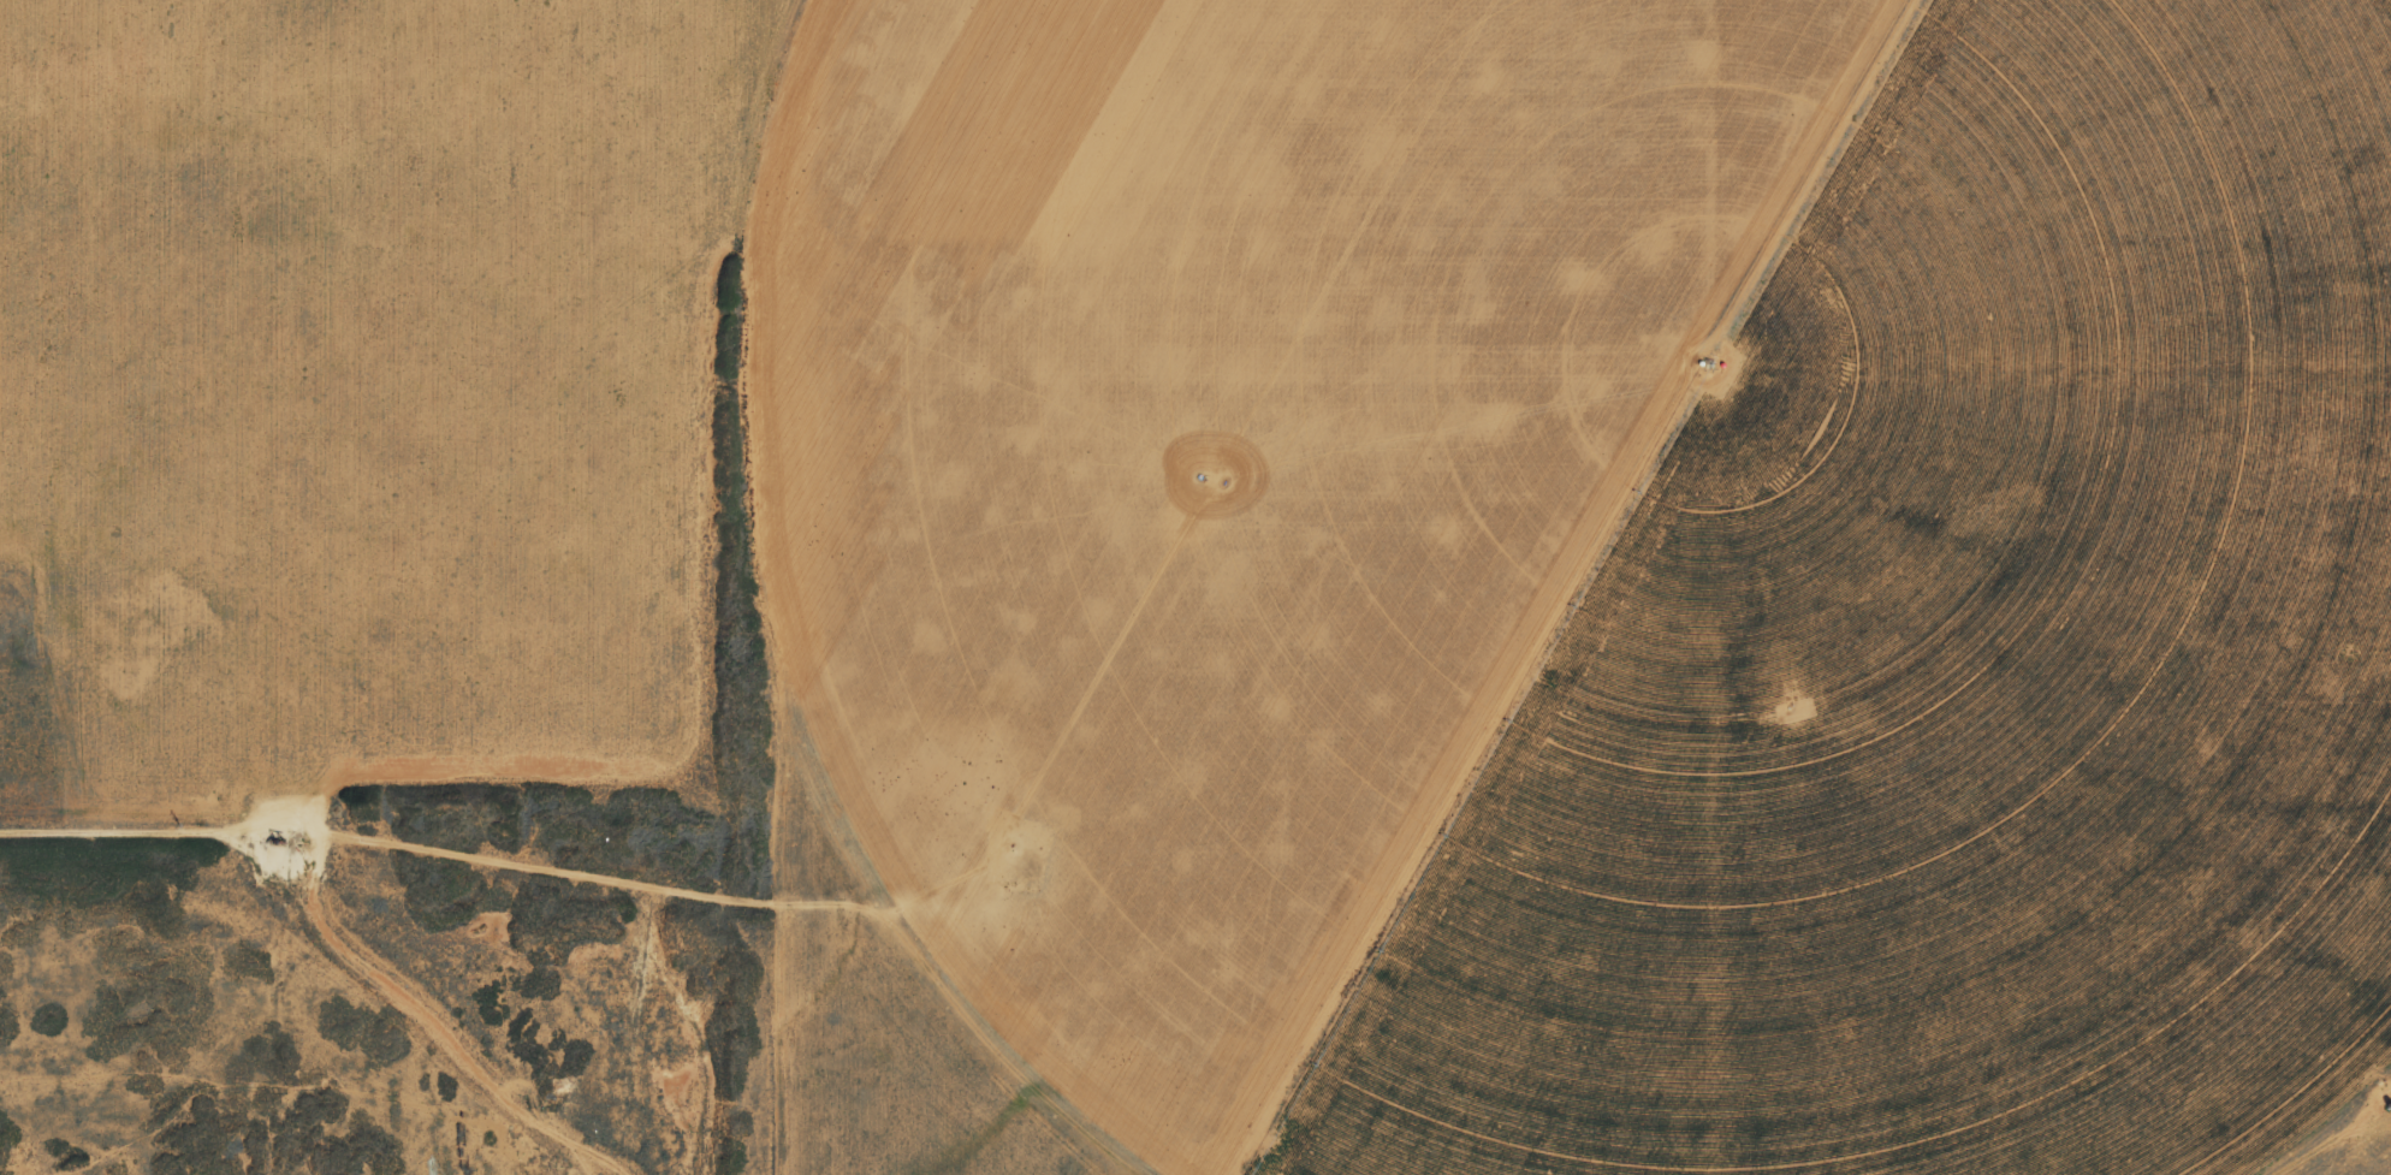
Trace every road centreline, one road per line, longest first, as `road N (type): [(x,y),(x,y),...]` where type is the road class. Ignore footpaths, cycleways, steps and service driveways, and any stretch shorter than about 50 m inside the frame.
road 1 (residential): [(598,839),(574,819),(269,794),(0,801)]

